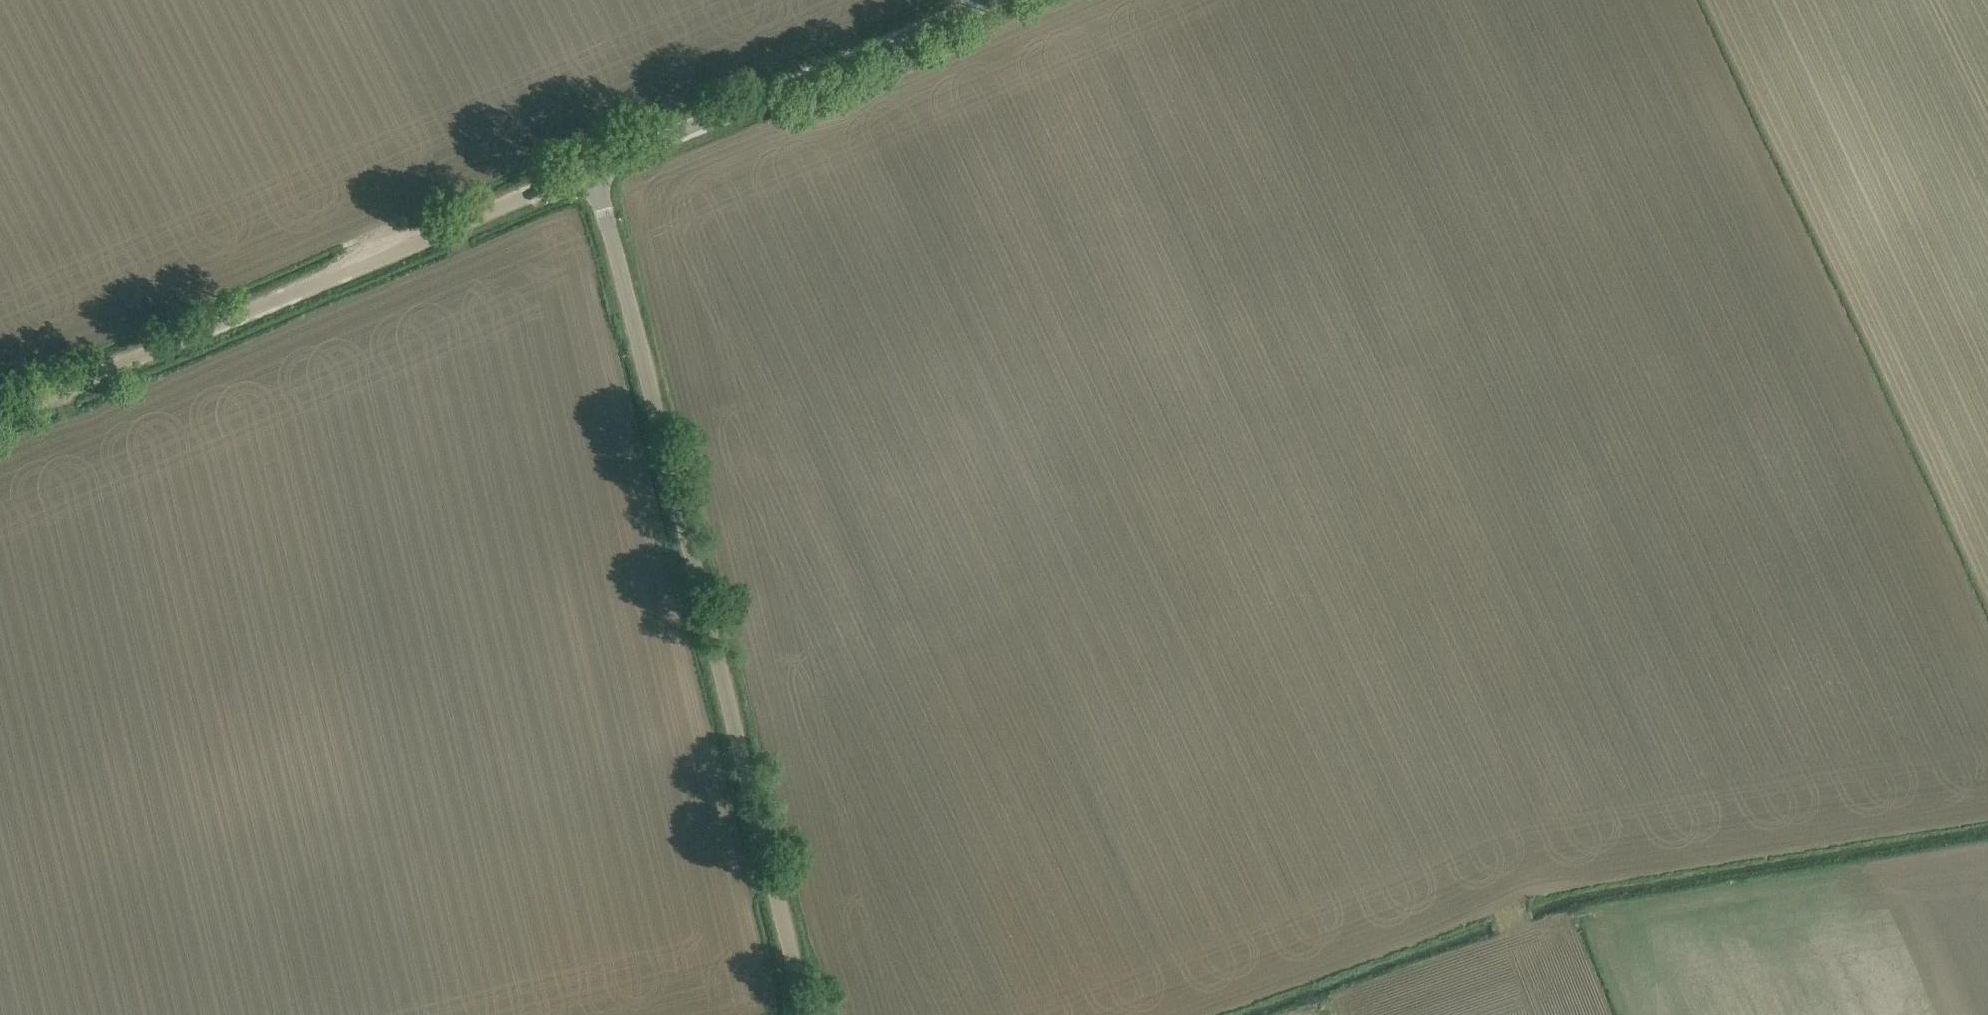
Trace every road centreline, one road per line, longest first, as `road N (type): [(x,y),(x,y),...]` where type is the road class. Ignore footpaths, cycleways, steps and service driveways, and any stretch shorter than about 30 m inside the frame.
road 1 (unclassified): [(807,1014),(593,167)]
road 2 (unclassified): [(0,414),(593,167)]
road 3 (unclassified): [(593,167),(975,6)]

